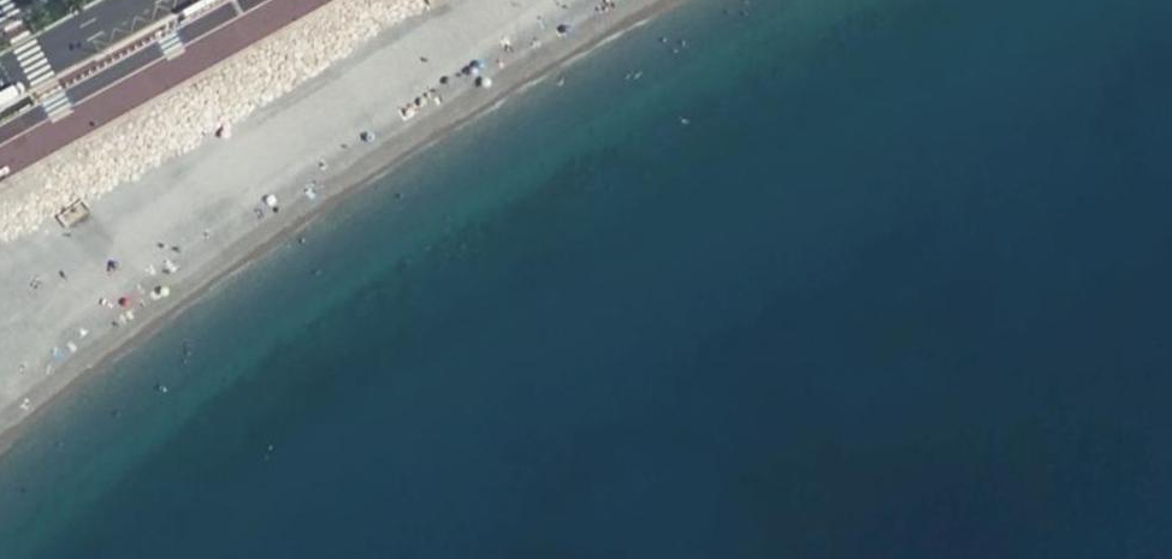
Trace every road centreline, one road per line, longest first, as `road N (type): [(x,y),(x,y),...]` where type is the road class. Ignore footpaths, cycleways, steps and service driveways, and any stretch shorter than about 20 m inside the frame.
road 1 (primary): [(0,78),(147,0)]

